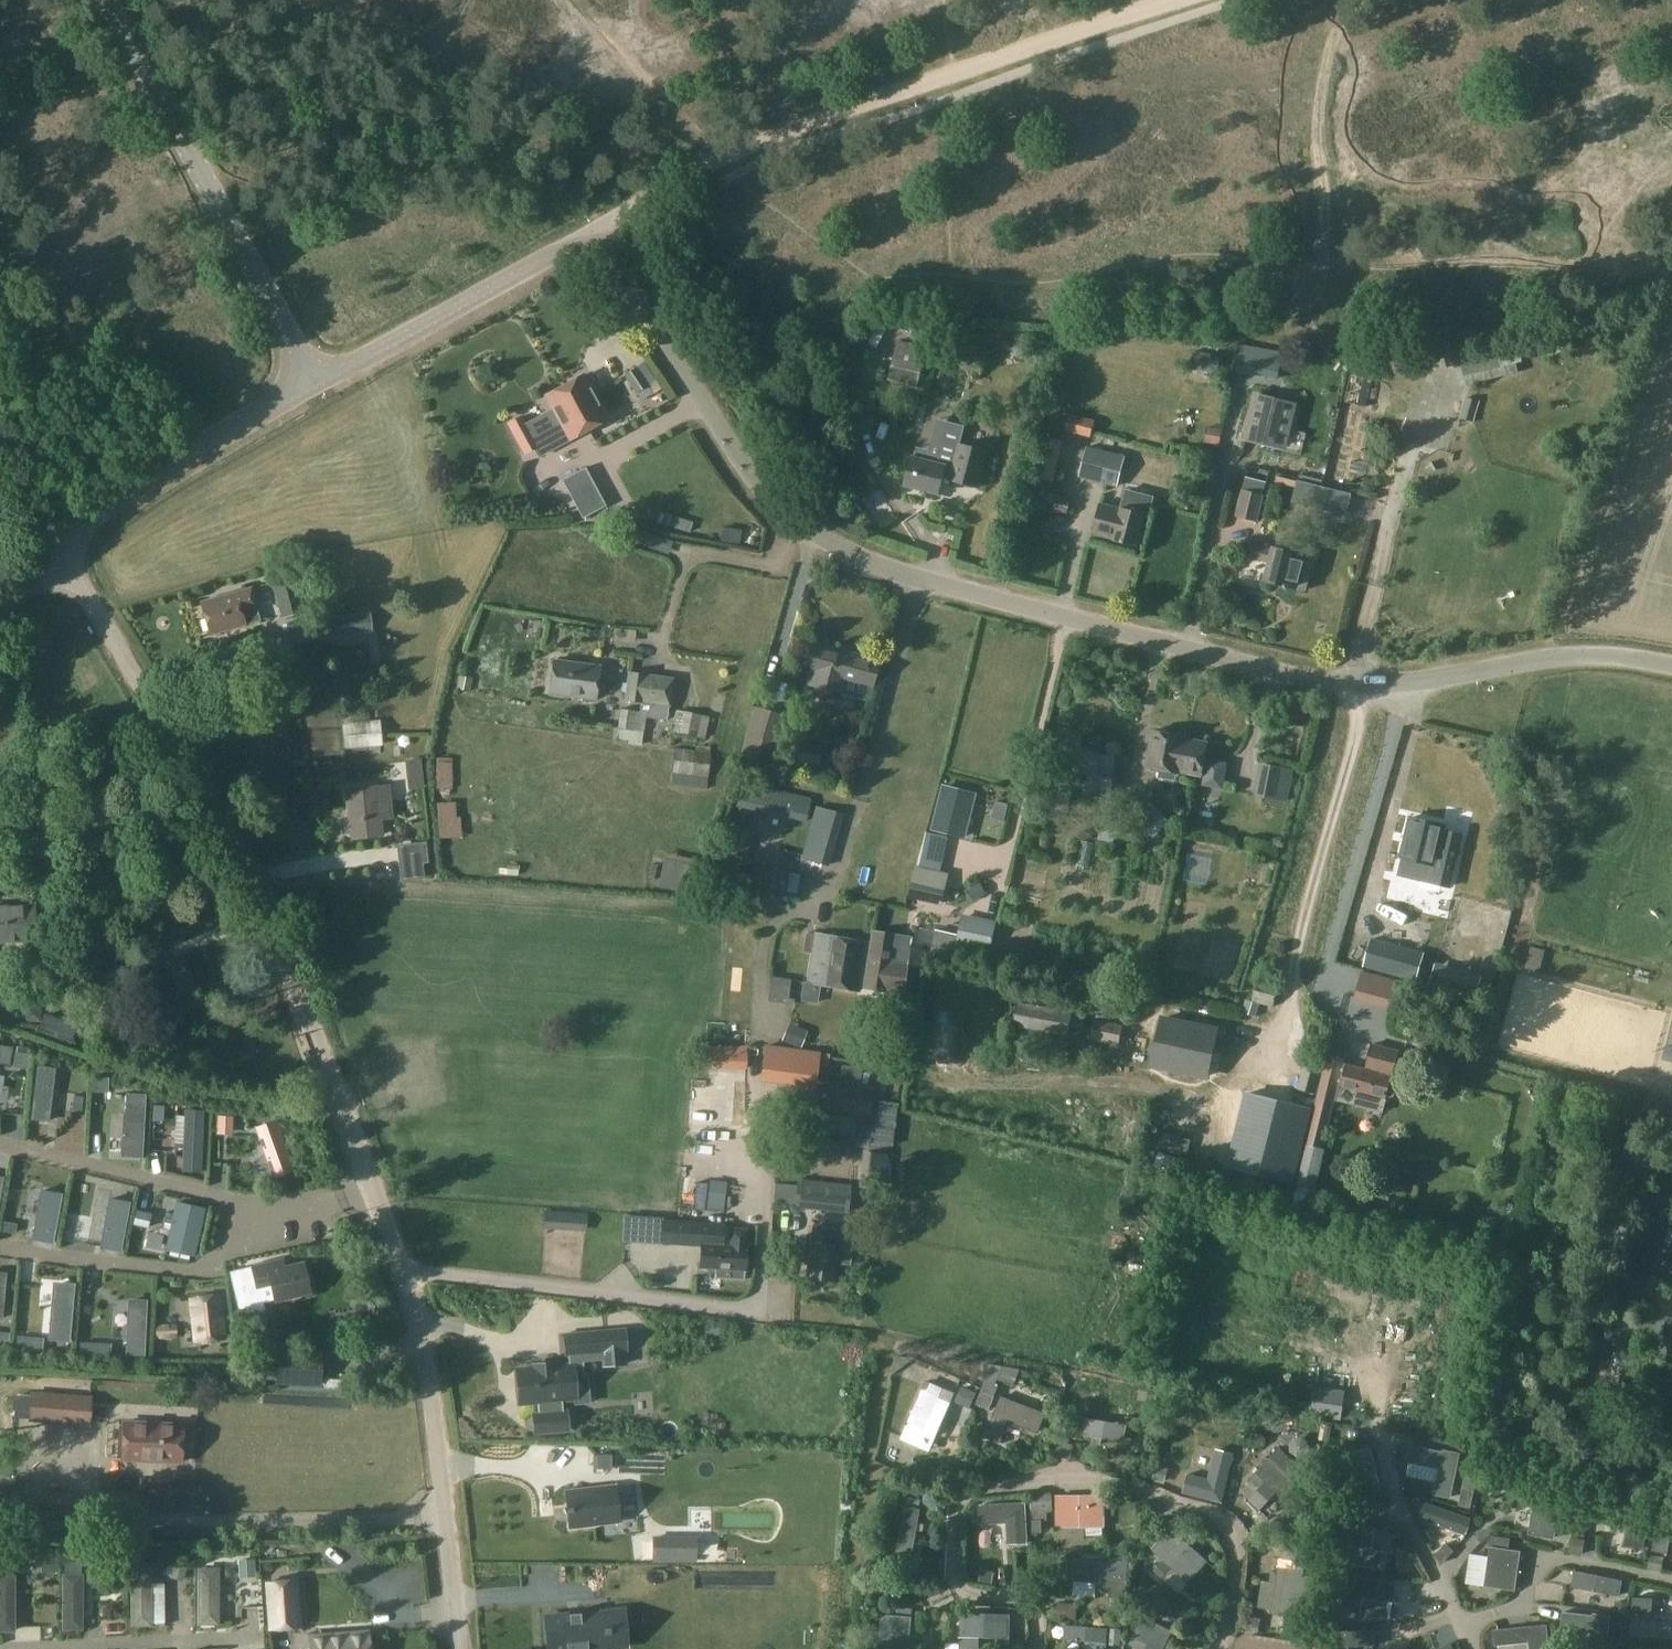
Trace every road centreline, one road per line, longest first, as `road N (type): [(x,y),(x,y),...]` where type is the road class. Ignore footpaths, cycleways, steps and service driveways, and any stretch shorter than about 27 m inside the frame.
road 1 (unclassified): [(1671,671),(1571,655),(1402,685),(1347,686),(922,584),(809,534),(729,443),(594,229)]
road 2 (residential): [(462,1648),(402,1274),(355,1143),(215,829),(93,609),(53,560)]
road 3 (unclassified): [(104,0),(315,381)]
road 4 (track): [(945,75),(763,140),(594,229)]
road 5 (track): [(1317,320),(1314,264),(1326,214),(1315,168),(1315,99),(1342,0)]
road 6 (unclassified): [(53,560),(149,477),(315,381)]
road 7 (unclassified): [(315,381),(594,229)]
road 8 (residential): [(1463,1627),(1506,1611),(1546,1562),(1560,1559),(1671,1585)]
road 9 (track): [(1169,0),(945,75)]
road 10 (residential): [(1463,1627),(1411,1522),(1381,1418)]

